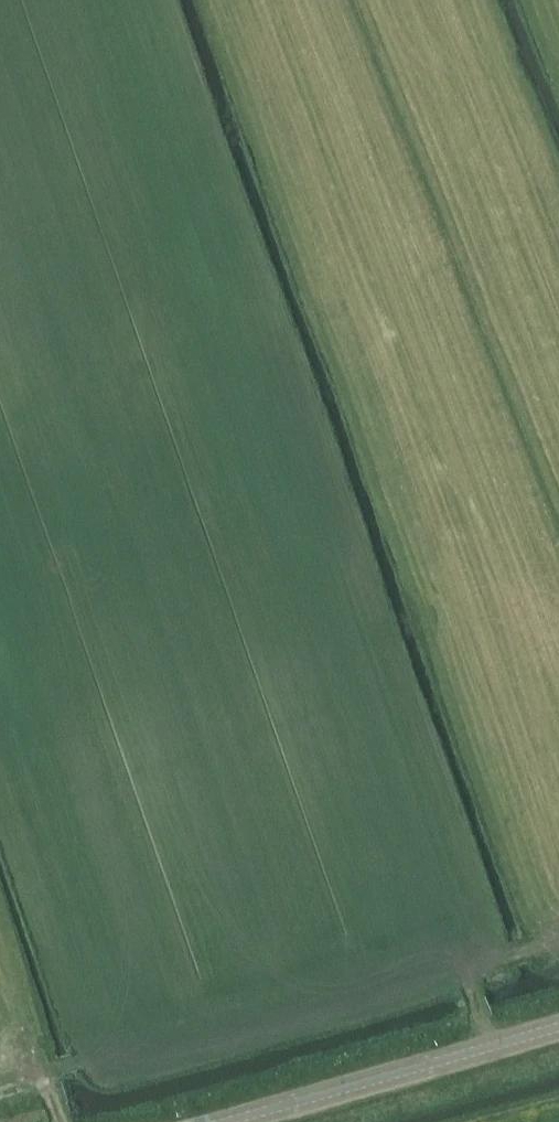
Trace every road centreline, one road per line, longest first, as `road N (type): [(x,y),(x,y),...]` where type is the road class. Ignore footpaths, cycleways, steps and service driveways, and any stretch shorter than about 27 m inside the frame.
road 1 (tertiary): [(223,1121),(558,1026)]

